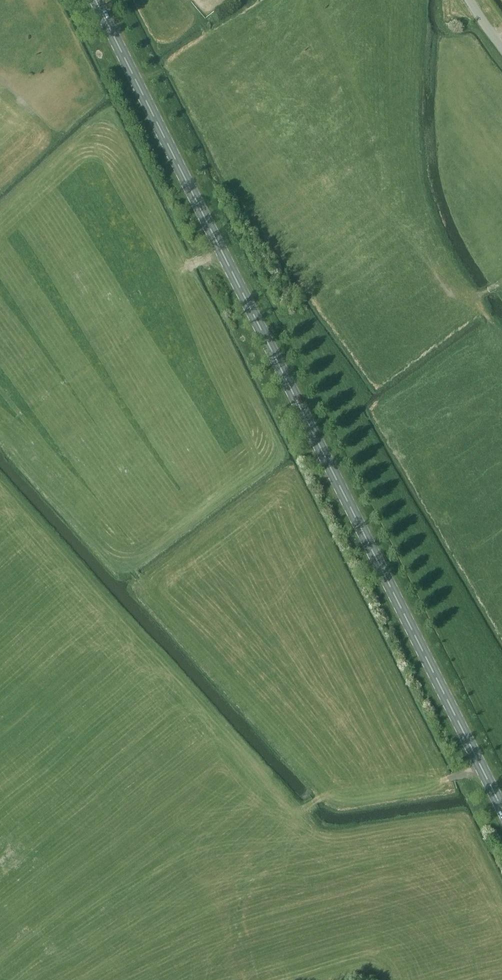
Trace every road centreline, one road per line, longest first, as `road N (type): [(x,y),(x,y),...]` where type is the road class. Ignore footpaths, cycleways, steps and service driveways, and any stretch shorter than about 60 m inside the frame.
road 1 (primary): [(501,808),(94,0)]

